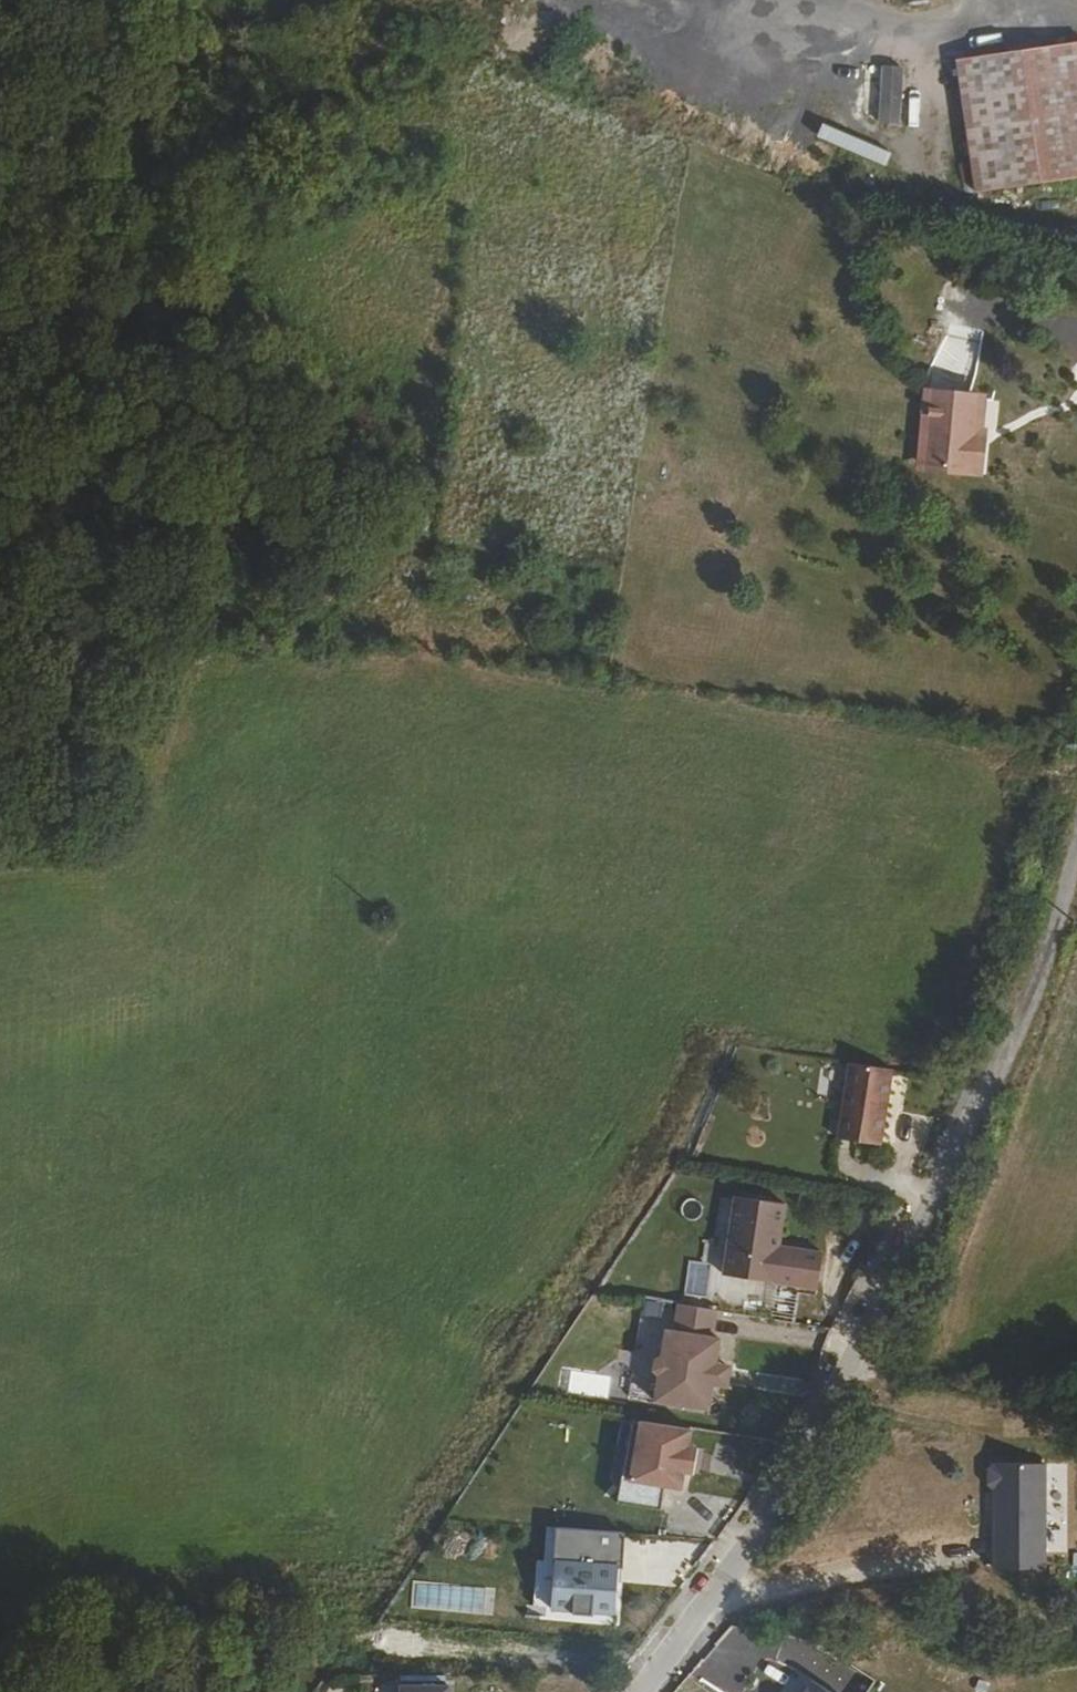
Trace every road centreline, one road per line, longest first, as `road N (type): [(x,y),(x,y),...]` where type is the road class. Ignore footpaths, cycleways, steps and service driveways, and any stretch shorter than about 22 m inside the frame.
road 1 (unclassified): [(1076,899),(1023,1069),(801,1471),(623,1691)]

